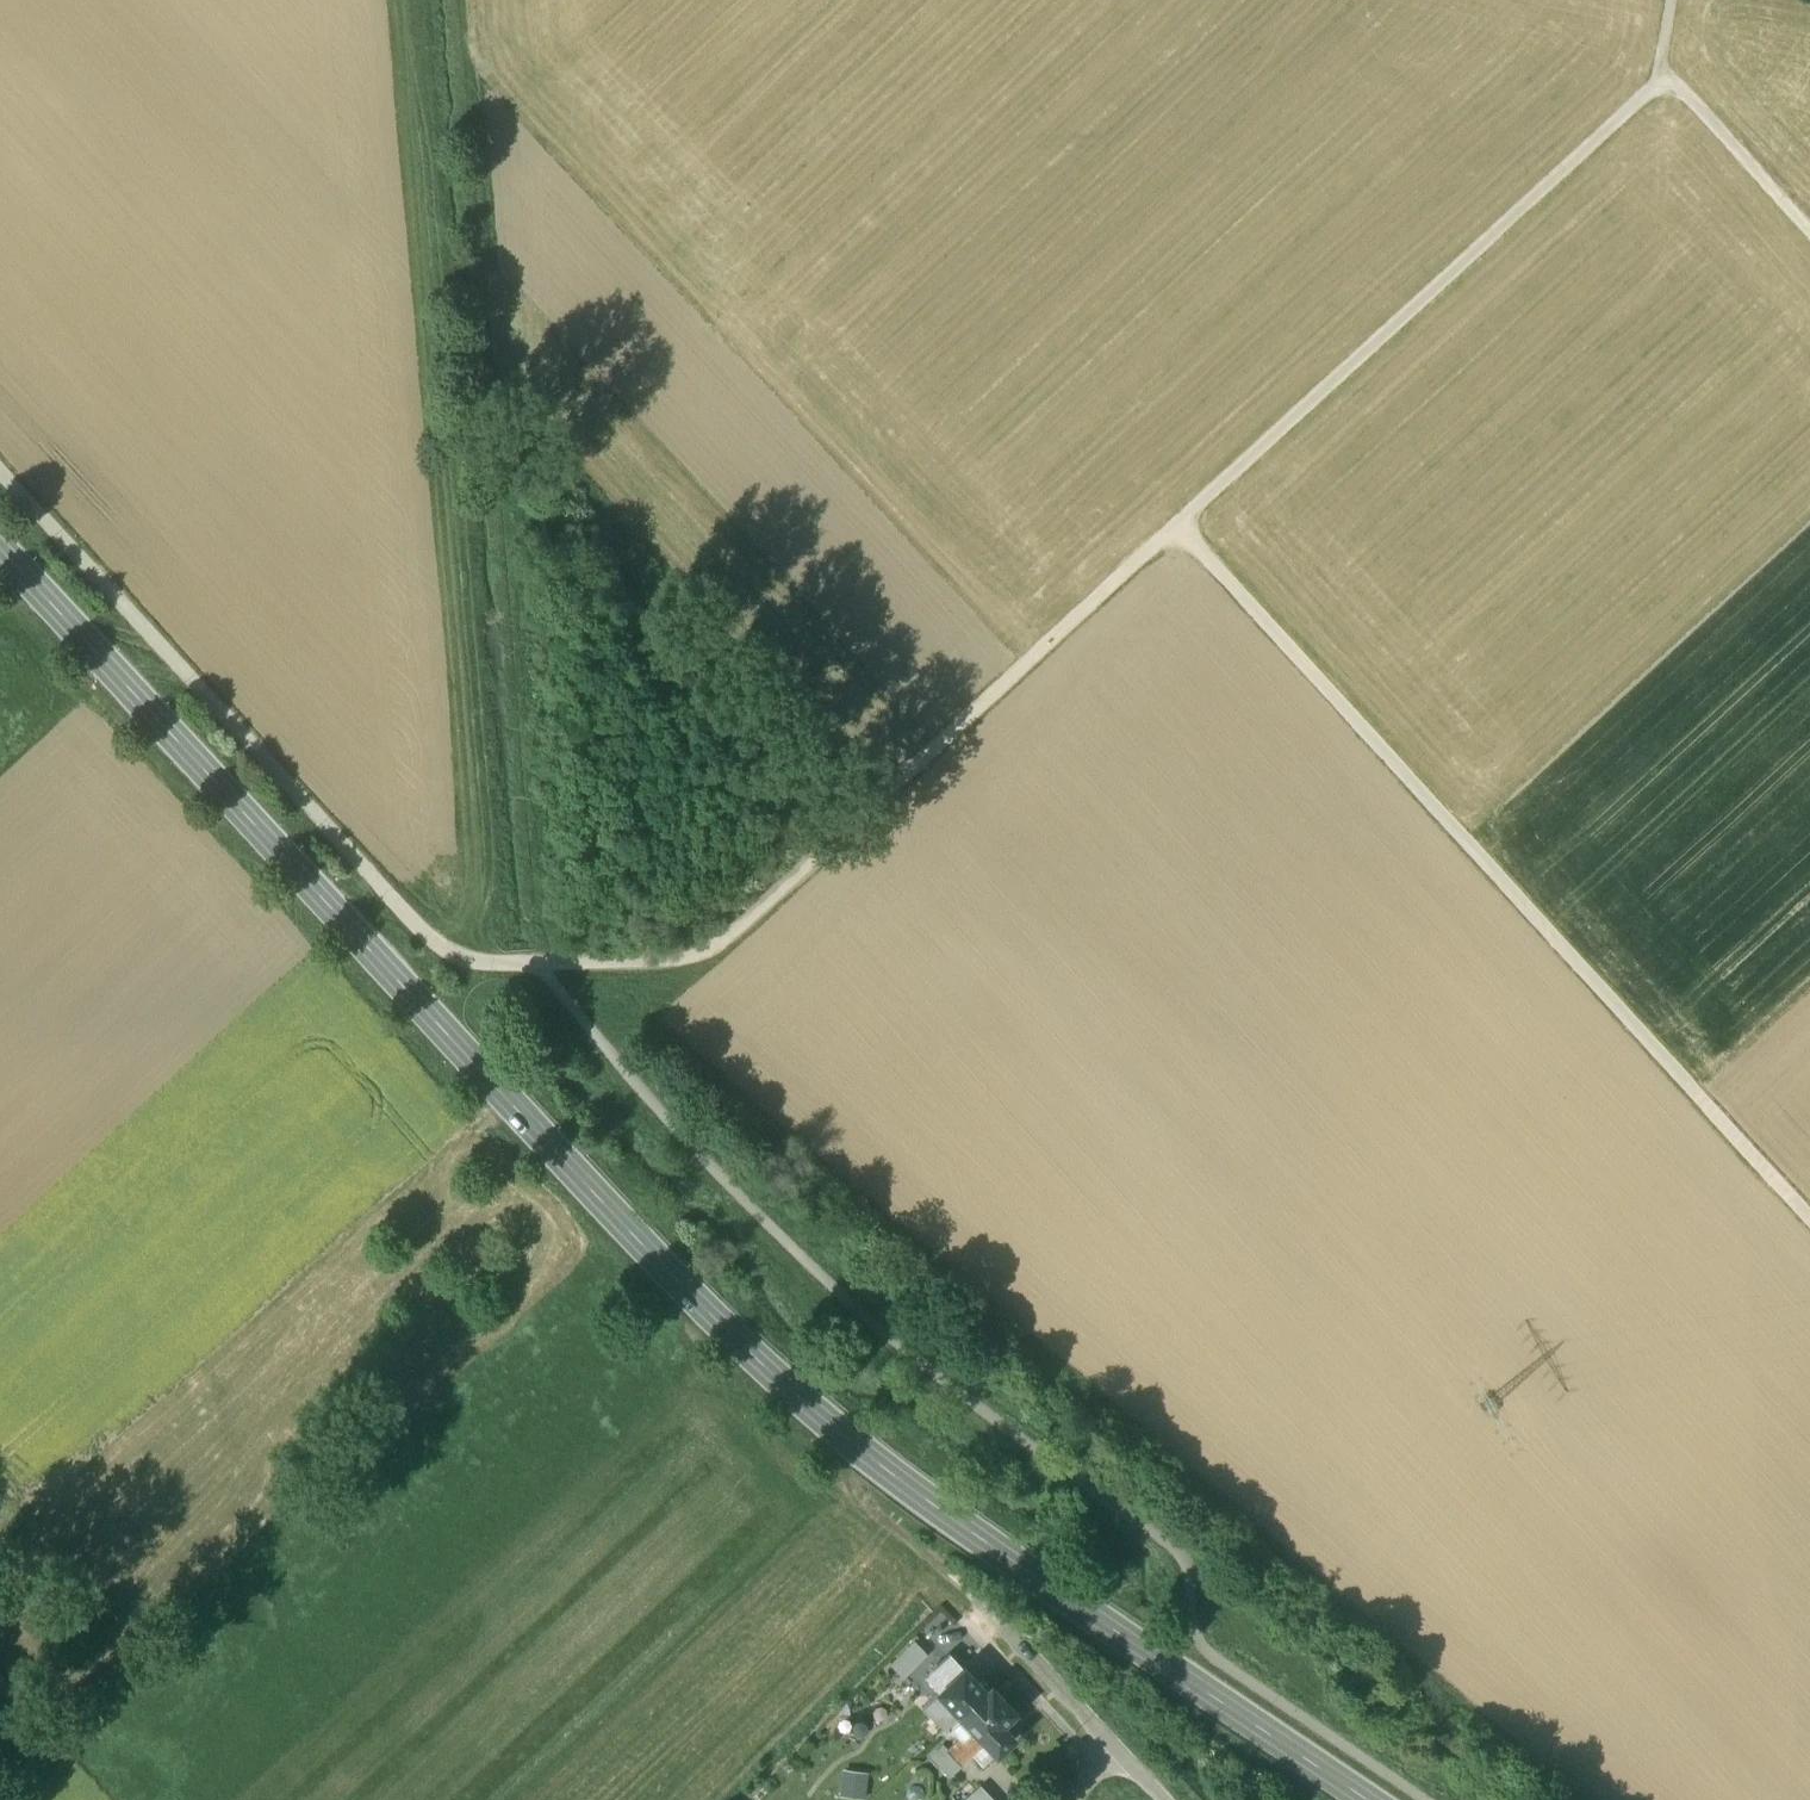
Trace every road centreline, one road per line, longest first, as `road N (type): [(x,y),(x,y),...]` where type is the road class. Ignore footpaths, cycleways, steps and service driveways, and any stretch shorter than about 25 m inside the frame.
road 1 (secondary): [(1366,1799),(1053,1594),(877,1466),(694,1303),(0,547)]
road 2 (track): [(0,470),(426,936),(454,958),(483,965),(700,956),(1174,523)]
road 3 (track): [(1809,1217),(1174,523)]
road 4 (track): [(1174,523),(1665,73)]
road 5 (track): [(1665,73),(1809,231)]
road 6 (track): [(865,1509),(996,1614),(1015,1639)]
road 7 (track): [(0,1684),(70,1763),(42,1799)]

